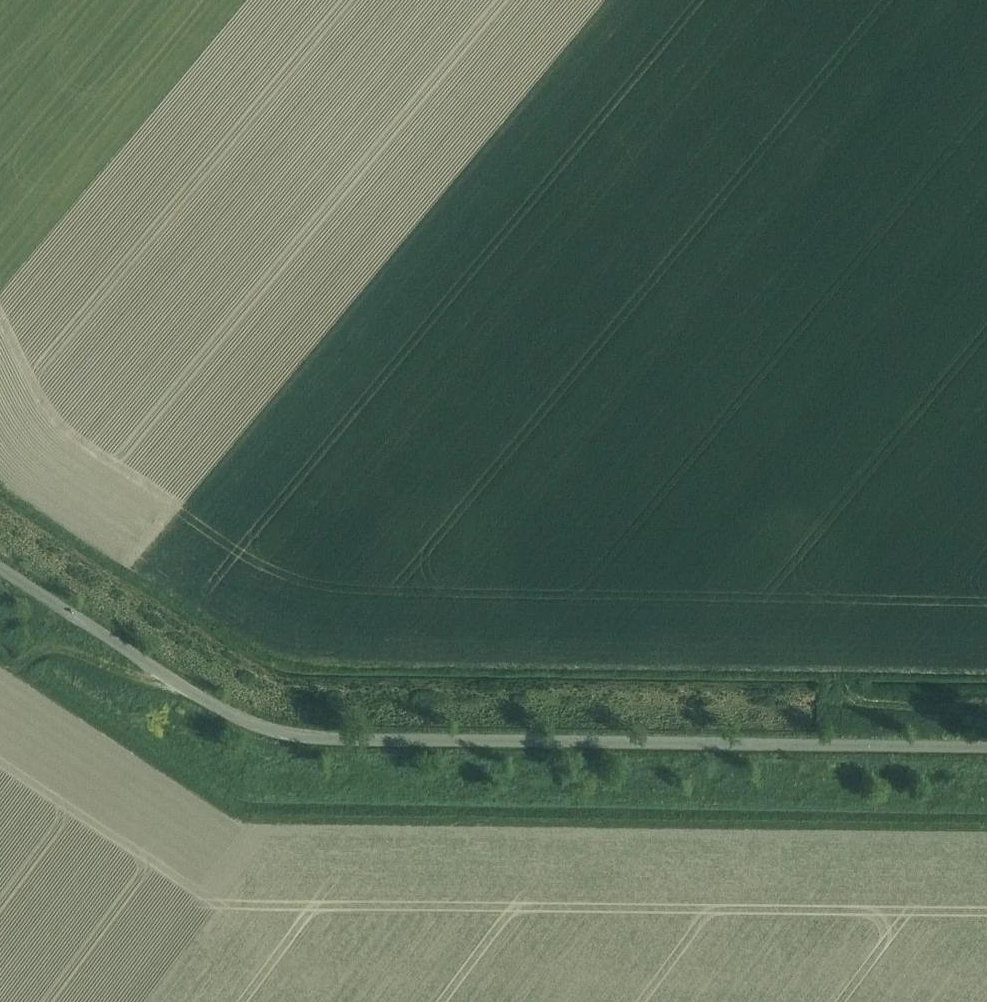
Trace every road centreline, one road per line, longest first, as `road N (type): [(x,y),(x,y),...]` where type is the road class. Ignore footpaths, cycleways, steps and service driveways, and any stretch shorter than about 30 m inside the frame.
road 1 (unclassified): [(986,748),(294,736),(227,716),(0,571)]

